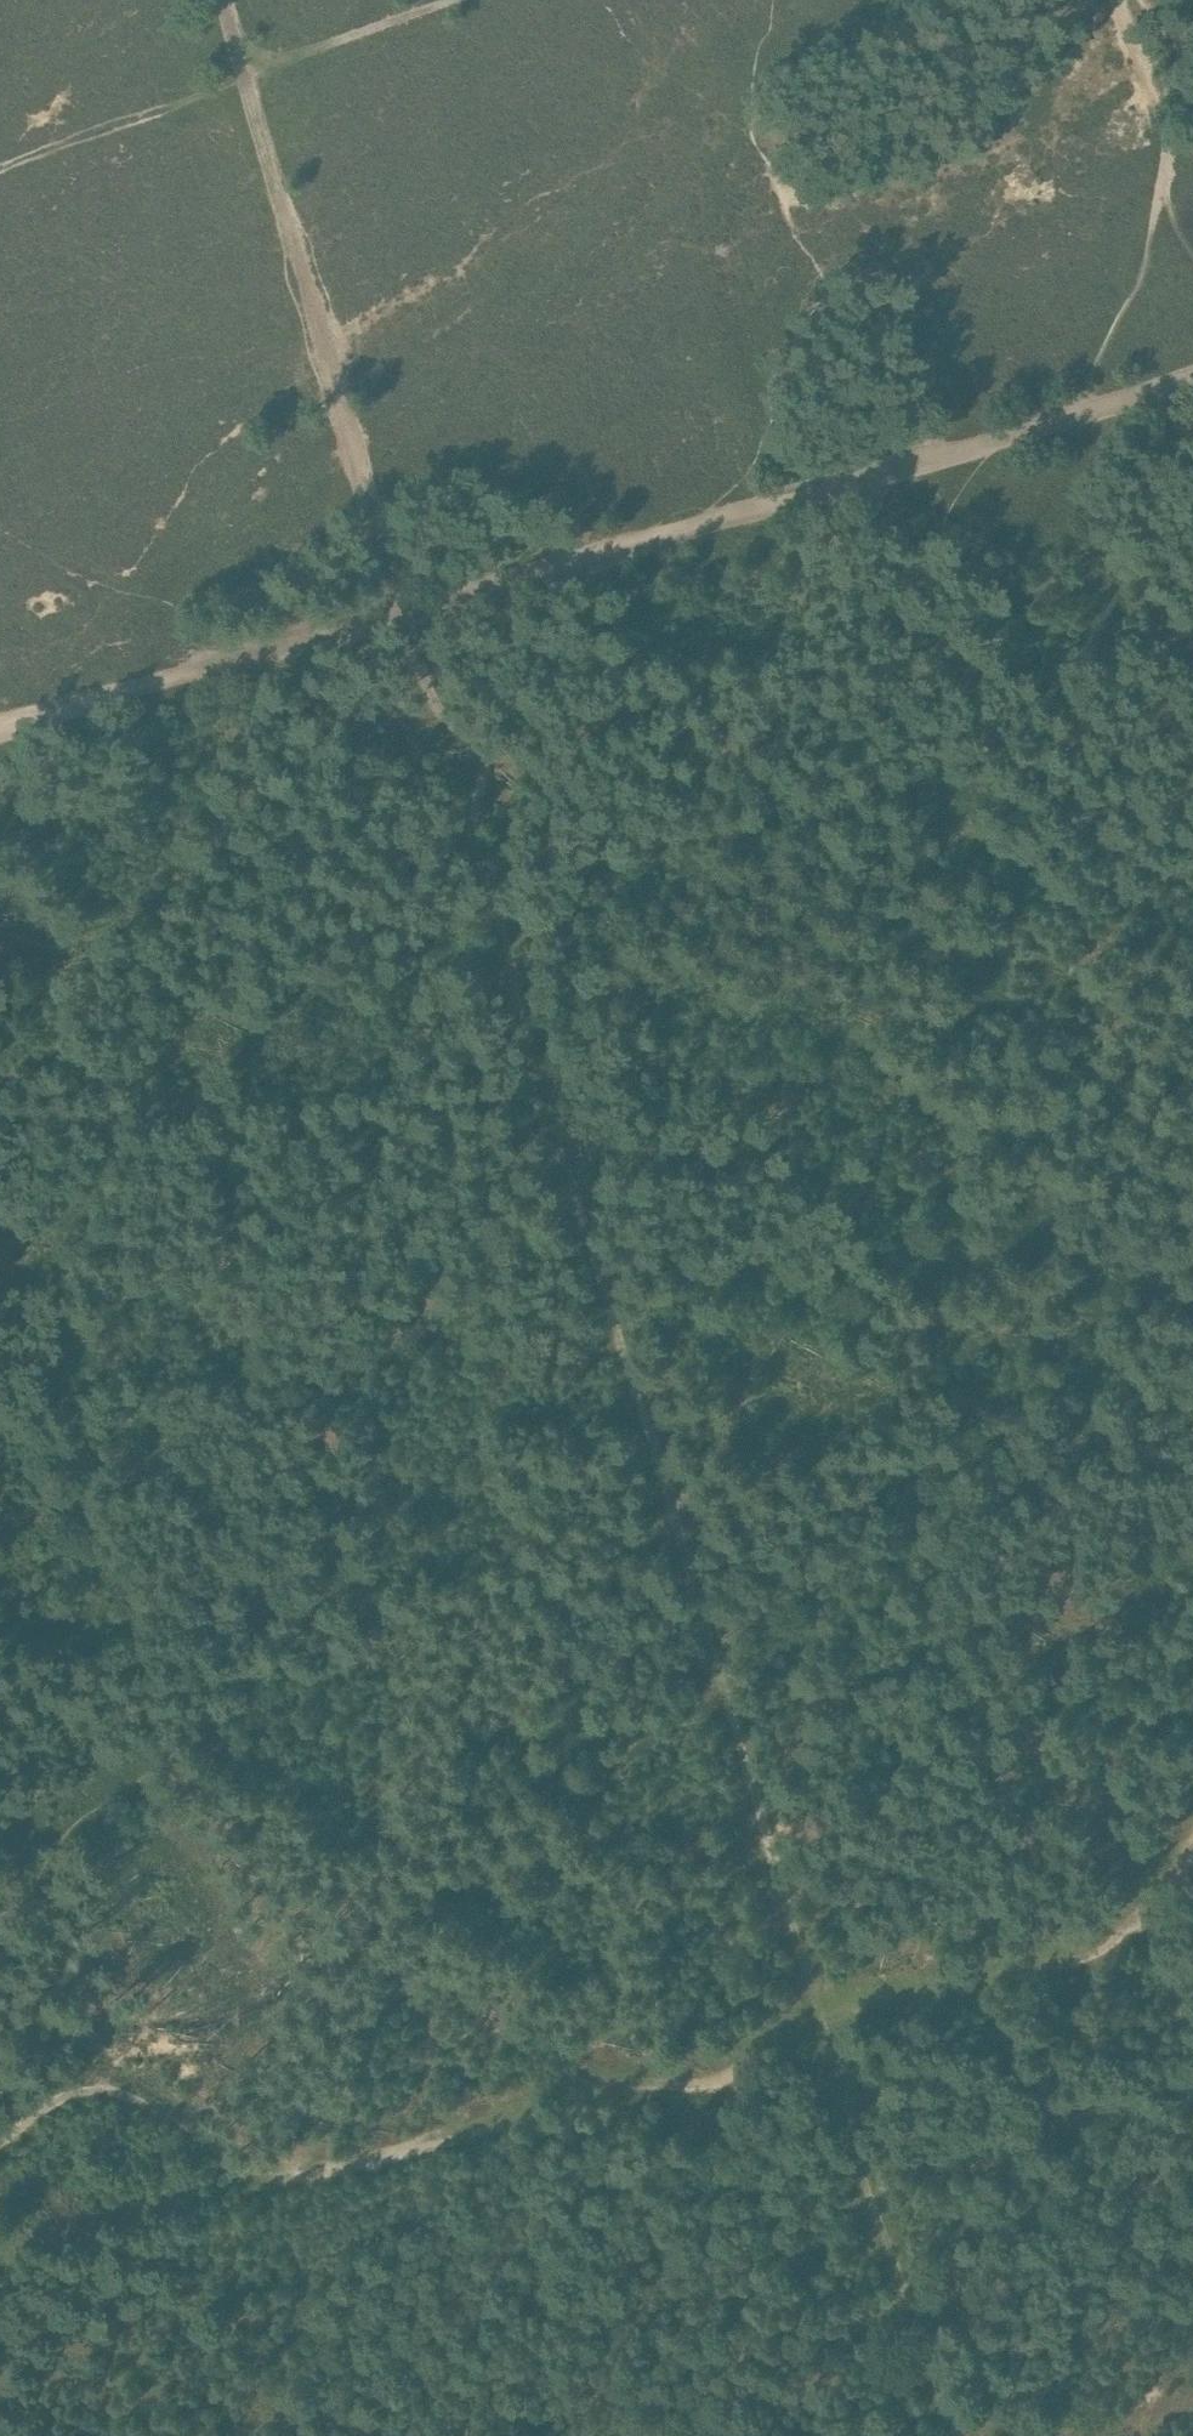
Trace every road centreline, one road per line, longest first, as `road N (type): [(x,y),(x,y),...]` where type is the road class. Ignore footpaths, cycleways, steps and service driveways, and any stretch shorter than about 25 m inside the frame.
road 1 (track): [(383,601),(429,741),(469,738),(506,781),(496,826),(464,855),(542,1080),(525,1104),(533,1133),(563,1149),(820,2014)]
road 2 (track): [(820,2014),(266,2172),(125,2114),(14,2123),(0,2134)]
road 3 (track): [(383,601),(1192,362)]
road 4 (track): [(208,0),(383,601)]
road 5 (track): [(820,2014),(945,2435)]
road 6 (track): [(0,710),(383,601)]

